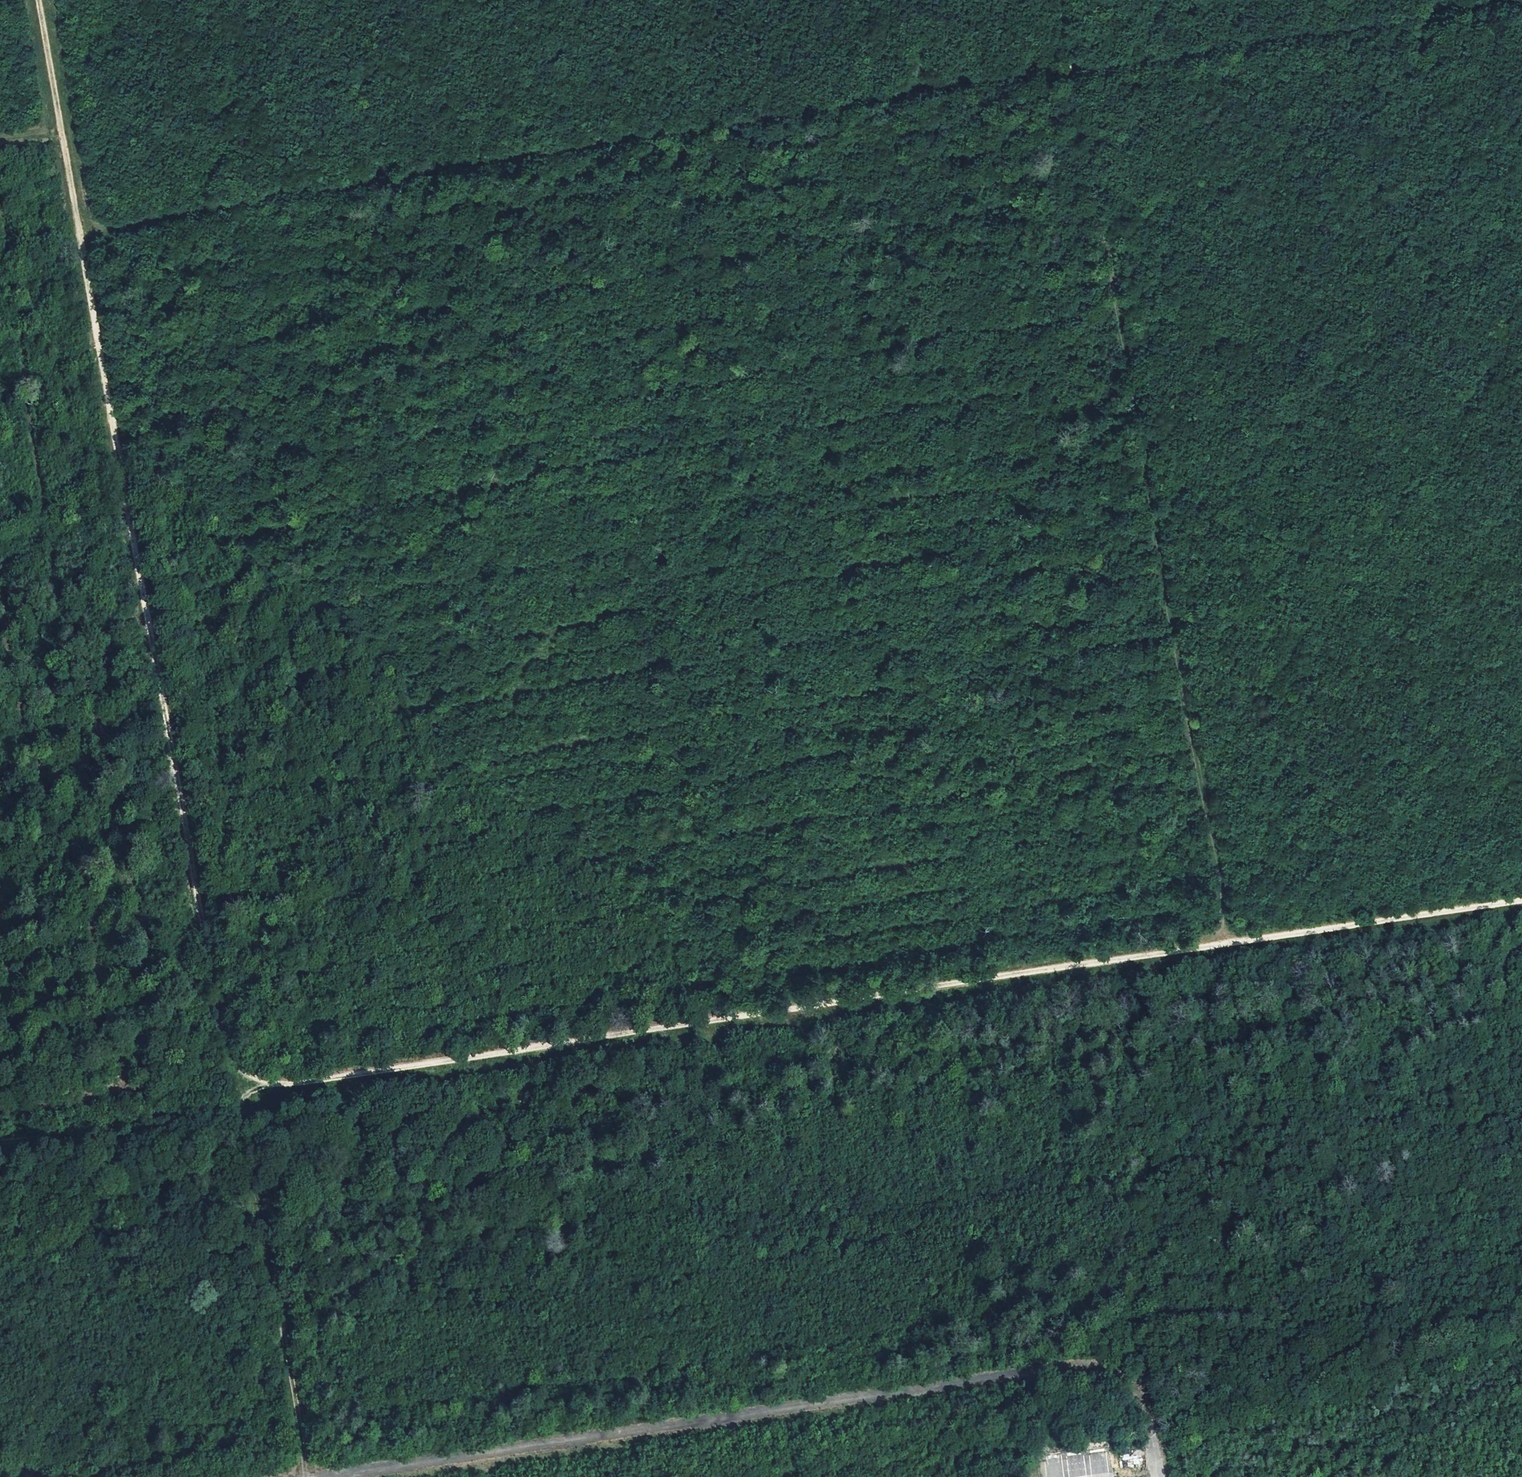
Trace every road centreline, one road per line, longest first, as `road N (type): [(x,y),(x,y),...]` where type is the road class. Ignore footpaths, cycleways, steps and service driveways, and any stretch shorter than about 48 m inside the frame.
road 1 (track): [(1521,901),(287,1100),(264,1094),(237,1060),(65,127)]
road 2 (track): [(306,1476),(245,1101)]
road 3 (track): [(254,1086),(235,1105),(0,1149)]
road 4 (track): [(65,127),(42,0)]

